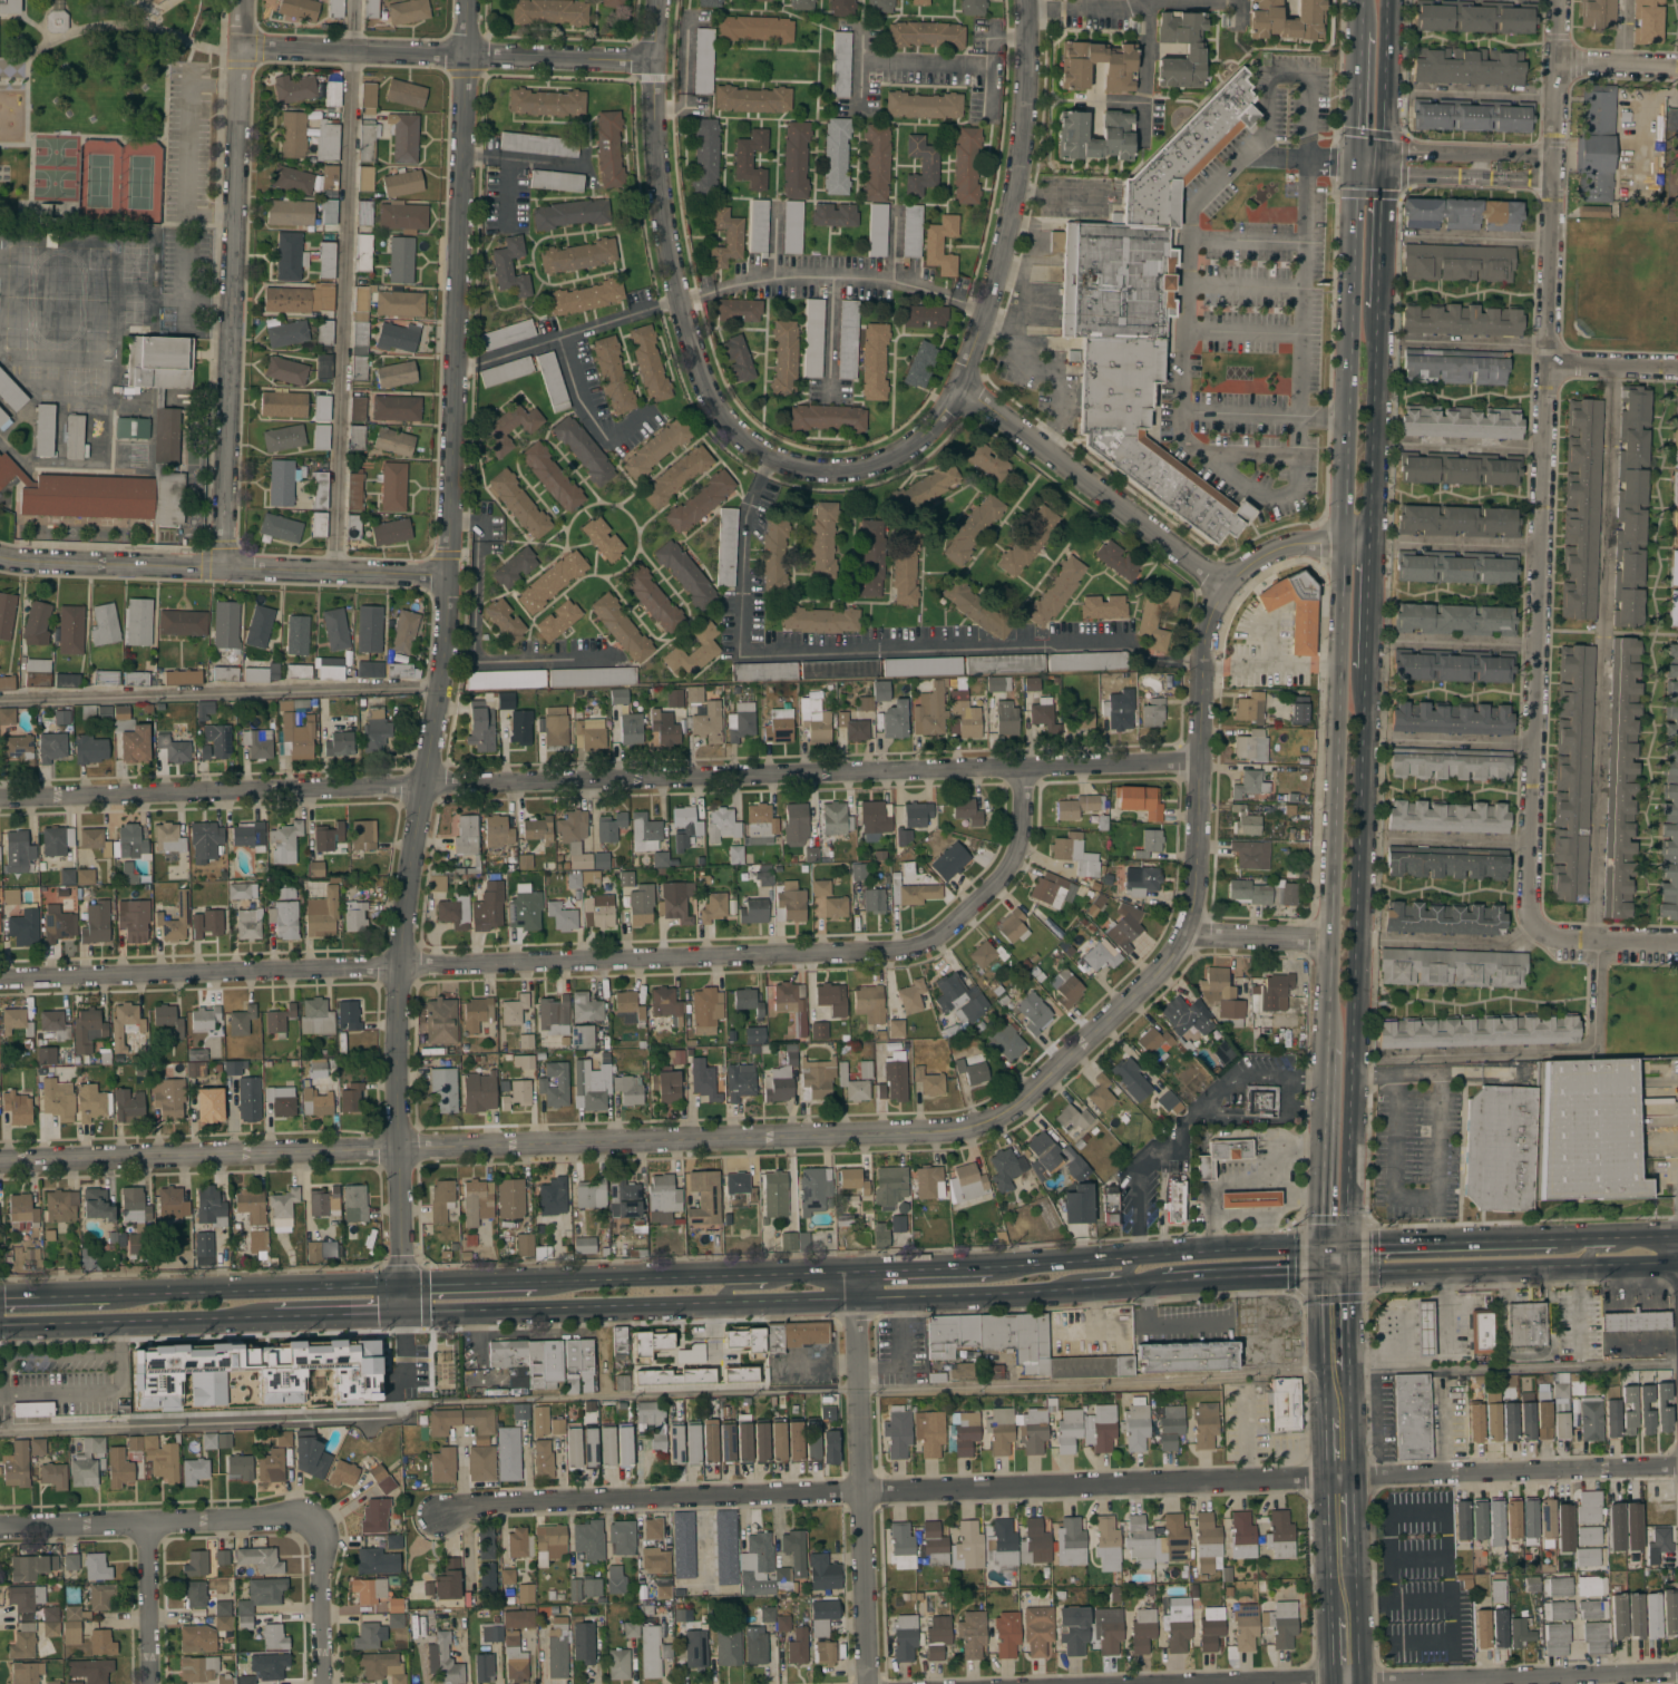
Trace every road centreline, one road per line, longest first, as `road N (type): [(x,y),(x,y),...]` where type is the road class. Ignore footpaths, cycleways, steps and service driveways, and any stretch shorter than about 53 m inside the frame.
road 1 (residential): [(0,1160),(957,1128),(998,1118),(1023,1101),(1184,931),(1330,937)]
road 2 (residential): [(466,0),(445,633),(399,964),(402,1285)]
road 3 (residential): [(440,1515),(861,1491),(1677,1465)]
road 4 (residential): [(0,797),(1198,759)]
road 5 (residential): [(0,977),(919,945),(957,921),(1005,872),(1017,849),(1023,768)]
road 6 (primary): [(1354,159),(1327,1047)]
road 7 (residential): [(1553,156),(1526,906),(1533,925)]
road 8 (primary): [(403,1313),(1160,1282)]
road 9 (primary): [(1344,1245),(1365,669)]
road 10 (residential): [(241,0),(222,567)]
road 11 (residential): [(662,0),(653,119),(680,298),(715,403),(769,456)]
road 12 (primary): [(852,1271),(402,1285)]
road 13 (residential): [(0,556),(448,575)]
road 14 (residential): [(240,49),(655,59)]
road 15 (residential): [(852,1271),(866,1683)]
road 16 (residential): [(1280,1683),(1677,1671)]
road 17 (residential): [(1027,0),(1015,189),(1001,262),(958,385)]
road 18 (residential): [(1225,583),(1203,636),(1184,931)]
road 19 (residential): [(958,385),(1225,583)]
road 20 (primary): [(1320,1245),(992,1266)]
road 21 (residential): [(0,1526),(313,1522)]
road 22 (primary): [(402,1285),(108,1294)]
road 23 (primary): [(0,1324),(273,1316)]
road 24 (primary): [(1335,1273),(1582,1265)]
road 25 (primary): [(1368,545),(1376,309)]
road 26 (residential): [(958,385),(923,436),(882,460),(847,471),(769,456)]
road 27 (primary): [(1558,1239),(1344,1245)]
road 28 (primary): [(1327,1047),(1320,1245)]
road 29 (primary): [(1160,1282),(1335,1273)]
road 30 (residential): [(313,1522),(321,1532),(324,1683)]
road 31 (residential): [(147,1521),(150,1683)]
road 32 (primary): [(1383,160),(1388,0)]
road 33 (residential): [(1553,156),(1558,0)]
road 34 (residential): [(1368,545),(1268,552),(1225,583)]
road 35 (primary): [(1376,309),(1383,160)]
road 36 (residential): [(1533,925),(1544,934),(1677,940)]
road 37 (primary): [(992,1266),(852,1271)]
road 38 (residential): [(1547,362),(1677,368)]
road 39 (primary): [(273,1316),(403,1313)]
road 40 (primary): [(1357,31),(1354,159)]
road 41 (primary): [(1365,669),(1368,545)]
road 42 (residential): [(1558,62),(1677,65)]

